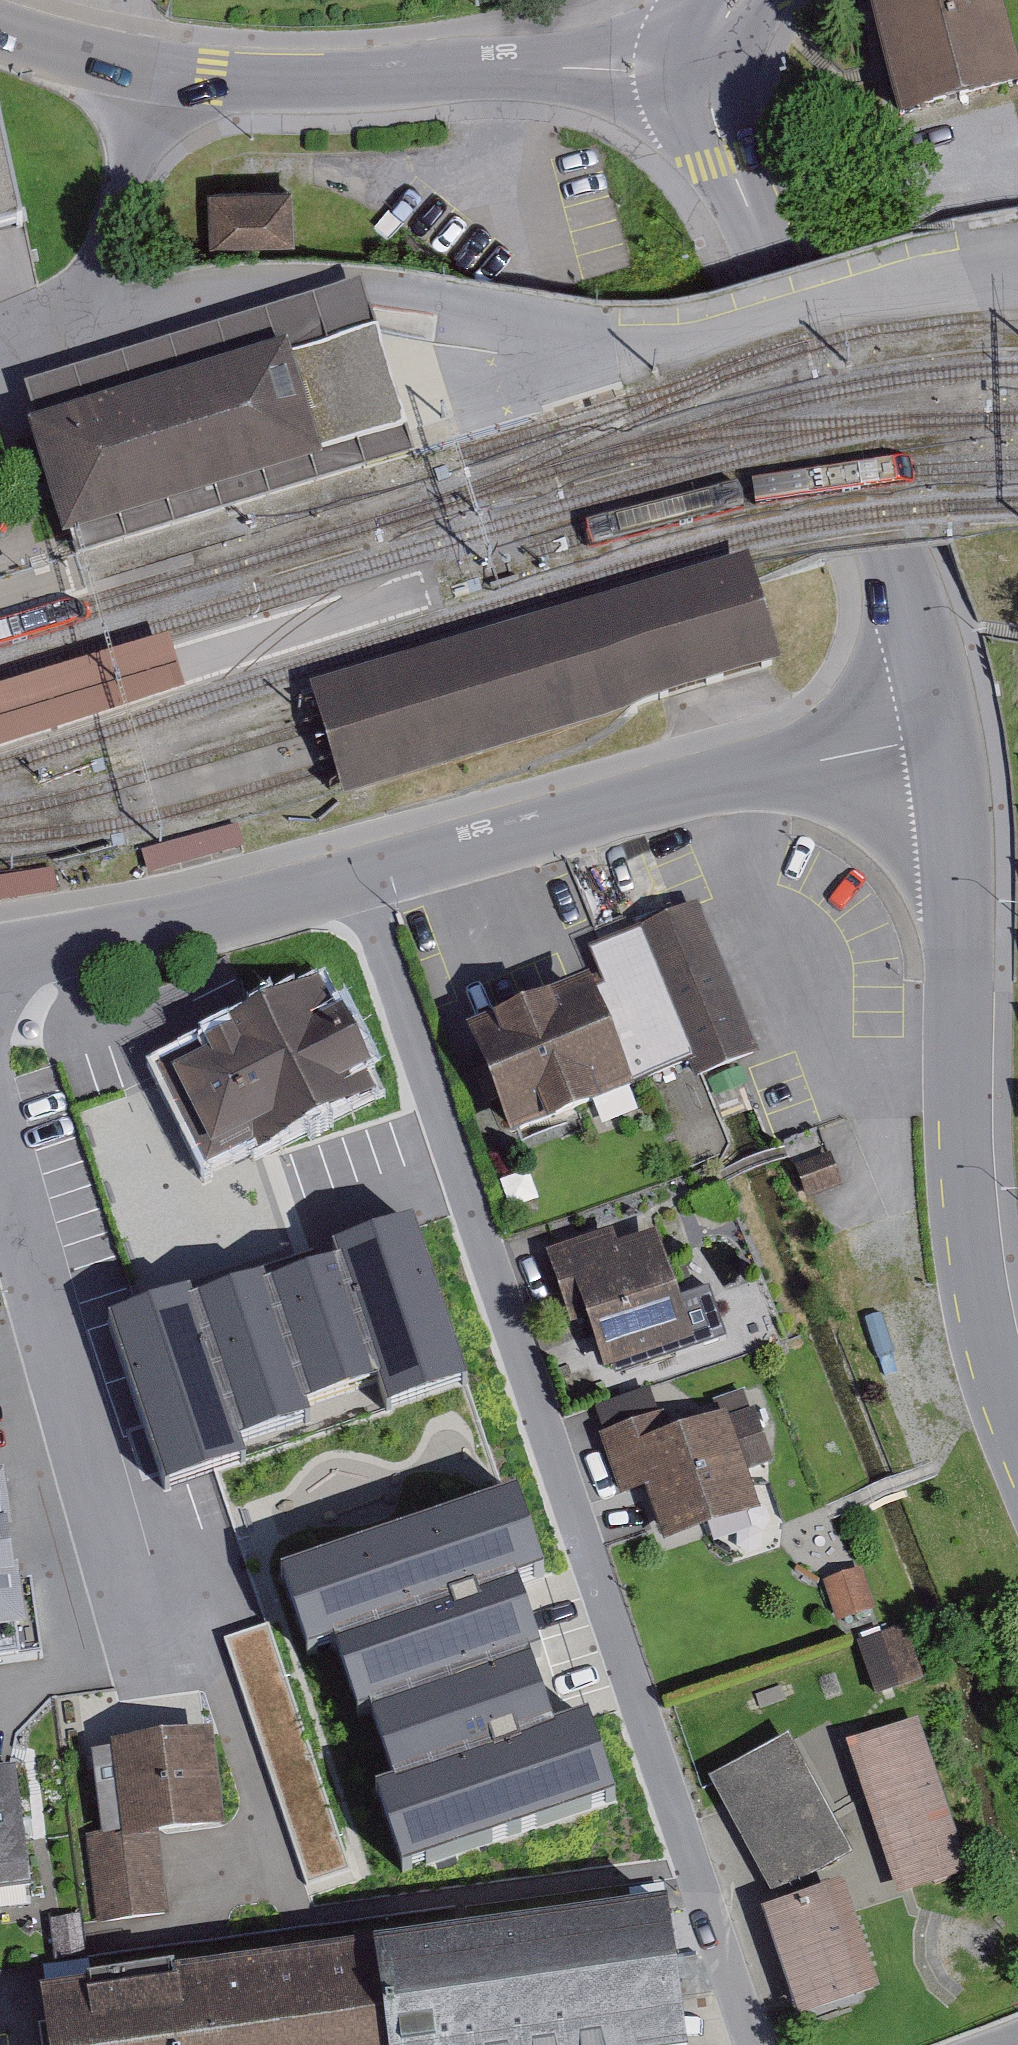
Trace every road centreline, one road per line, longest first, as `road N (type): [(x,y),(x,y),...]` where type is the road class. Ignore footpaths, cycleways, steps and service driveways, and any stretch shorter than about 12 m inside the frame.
road 1 (residential): [(360,881),(750,2044)]
road 2 (residential): [(944,737),(892,553),(729,160),(710,107),(707,68)]
road 3 (residential): [(1010,1417),(989,1354),(960,1162),(959,857),(944,737)]
road 4 (residential): [(944,737),(721,777),(360,881)]
road 5 (residential): [(707,68),(212,79),(156,72)]
road 6 (unclassified): [(0,1198),(143,1659)]
road 7 (residential): [(0,958),(161,931),(360,881)]
road 8 (residential): [(0,348),(81,313),(130,177),(156,72)]
road 9 (residential): [(156,72),(0,26)]

